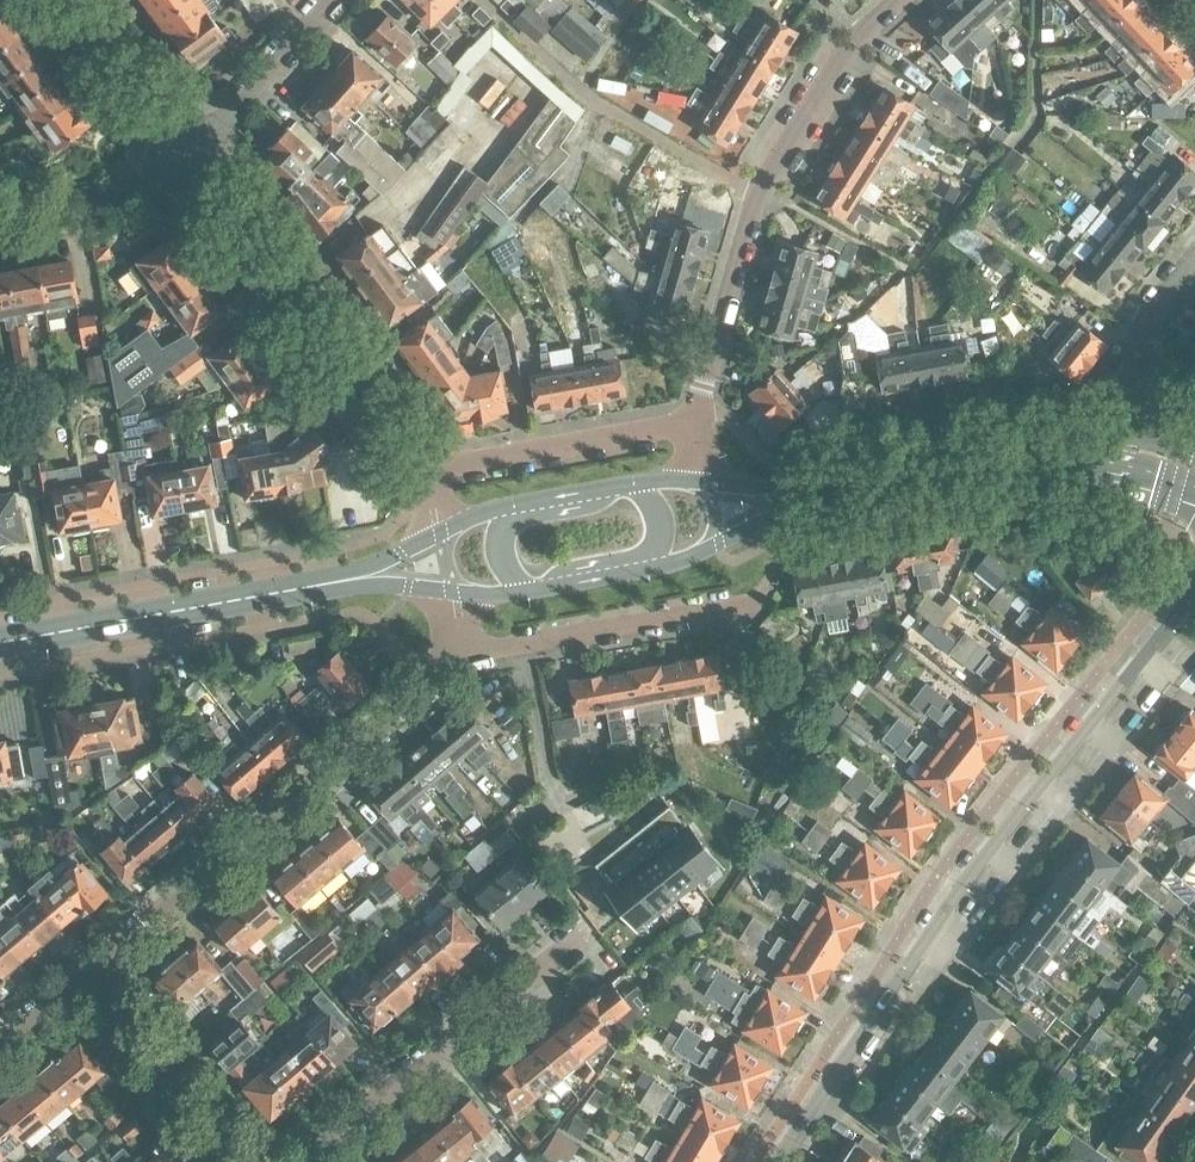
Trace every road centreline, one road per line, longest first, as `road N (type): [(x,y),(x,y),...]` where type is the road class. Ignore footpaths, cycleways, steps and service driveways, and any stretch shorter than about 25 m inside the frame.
road 1 (tertiary): [(1194,592),(969,873),(777,1161)]
road 2 (residential): [(88,973),(461,650)]
road 3 (residential): [(698,421),(759,191),(860,32),(896,0)]
road 4 (residential): [(429,487),(183,163)]
road 5 (primary): [(825,493),(998,463),(1094,459),(1194,481)]
road 6 (residential): [(580,929),(299,1161)]
road 7 (primary): [(0,642),(330,581)]
road 8 (residential): [(429,487),(453,465),(698,421)]
road 9 (residential): [(251,1161),(88,973)]
road 10 (residential): [(521,644),(746,606)]
road 11 (residential): [(183,163),(335,0)]
road 12 (primary): [(623,572),(719,545),(825,493)]
road 13 (residential): [(183,163),(66,0)]
road 14 (residential): [(0,215),(142,189),(183,163)]
road 15 (residential): [(521,644),(559,805)]
road 16 (unclassified): [(533,500),(508,523),(508,568),(558,587)]
road 17 (unclassified): [(623,572),(649,559),(663,539),(657,507),(620,484)]
road 18 (primary): [(330,581),(453,592)]
road 19 (primary): [(443,532),(330,581)]

